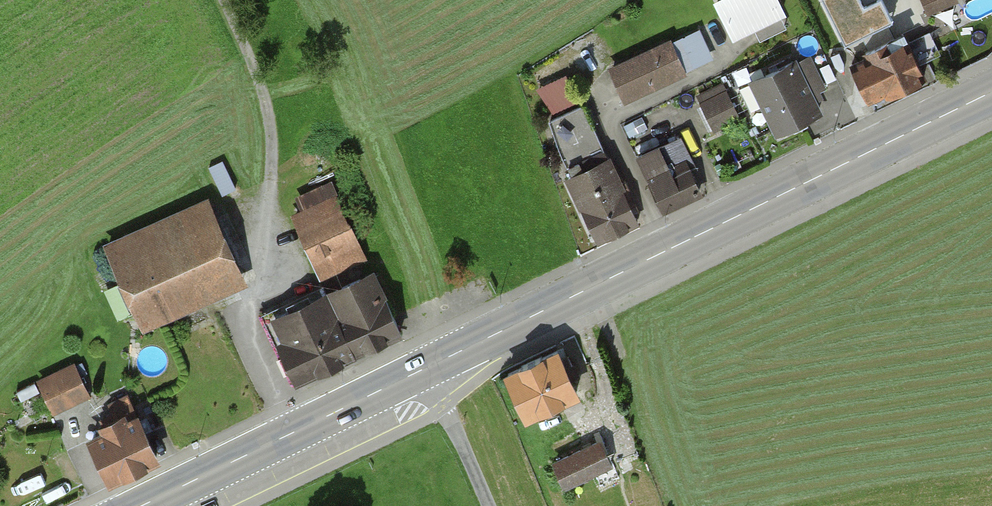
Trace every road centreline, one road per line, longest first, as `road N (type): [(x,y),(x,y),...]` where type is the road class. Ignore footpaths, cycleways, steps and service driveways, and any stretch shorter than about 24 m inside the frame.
road 1 (primary): [(428,366),(991,92)]
road 2 (primary): [(142,505),(428,366)]
road 3 (track): [(294,432),(250,328),(274,273),(278,182)]
road 4 (track): [(222,0),(274,140),(278,182)]
road 5 (residential): [(428,366),(487,505)]

